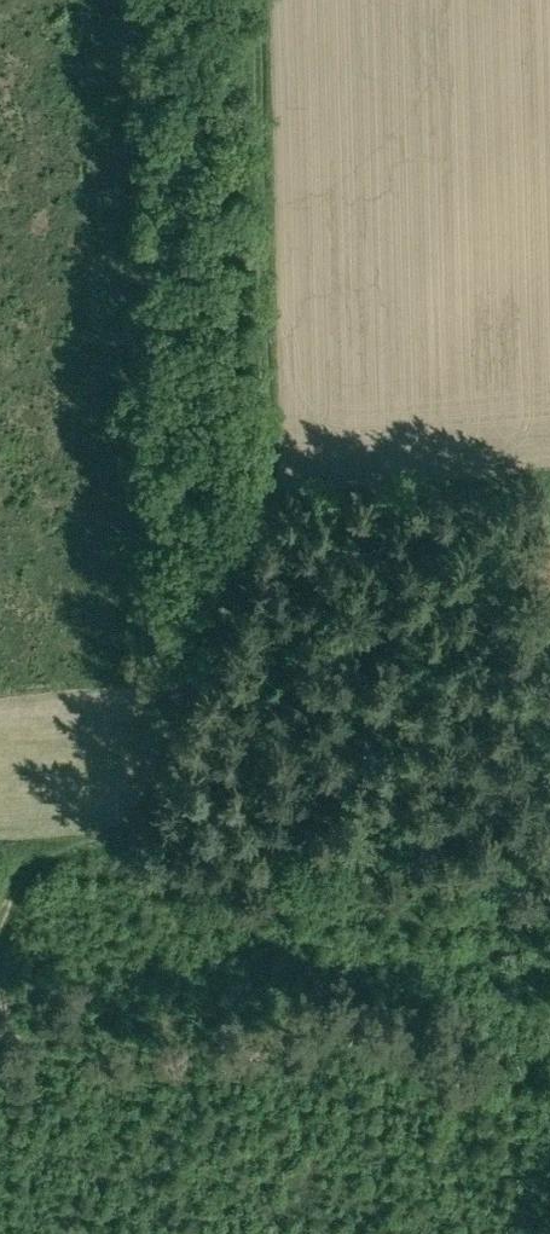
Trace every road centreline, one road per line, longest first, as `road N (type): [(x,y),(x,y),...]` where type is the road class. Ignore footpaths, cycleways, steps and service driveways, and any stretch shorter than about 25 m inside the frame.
road 1 (track): [(258,0),(272,488),(127,850),(40,862),(0,938)]

